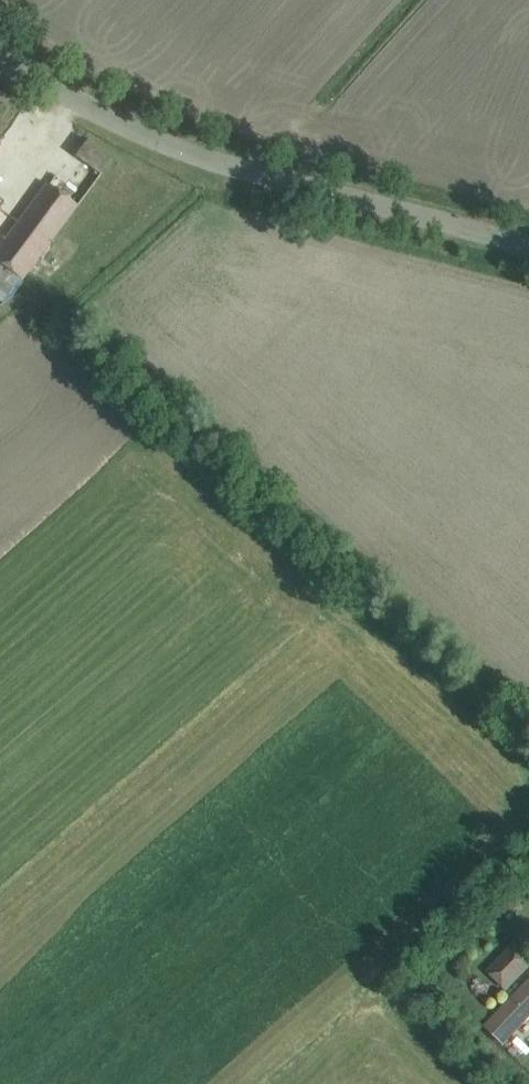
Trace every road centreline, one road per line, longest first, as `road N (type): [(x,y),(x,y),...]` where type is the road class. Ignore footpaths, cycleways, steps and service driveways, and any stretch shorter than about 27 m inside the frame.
road 1 (residential): [(528,256),(186,165),(0,58)]

